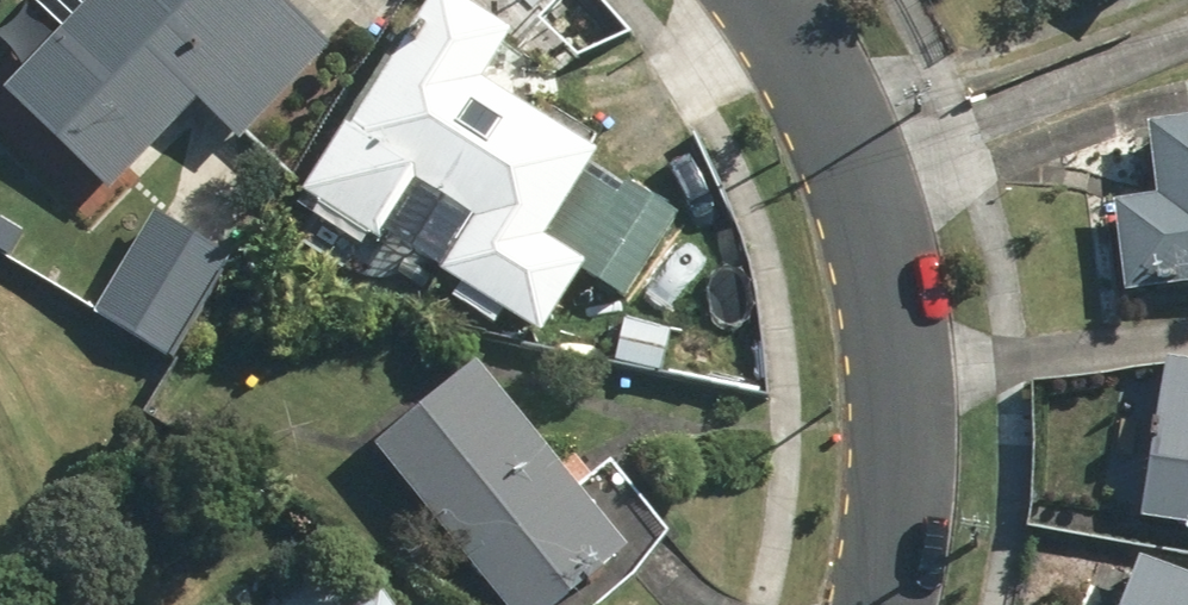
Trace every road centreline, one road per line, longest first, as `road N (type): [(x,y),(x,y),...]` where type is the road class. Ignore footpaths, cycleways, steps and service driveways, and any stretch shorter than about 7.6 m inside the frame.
road 1 (residential): [(762,0),(815,78),(859,164),(888,268),(901,442),(892,540),(874,604)]

